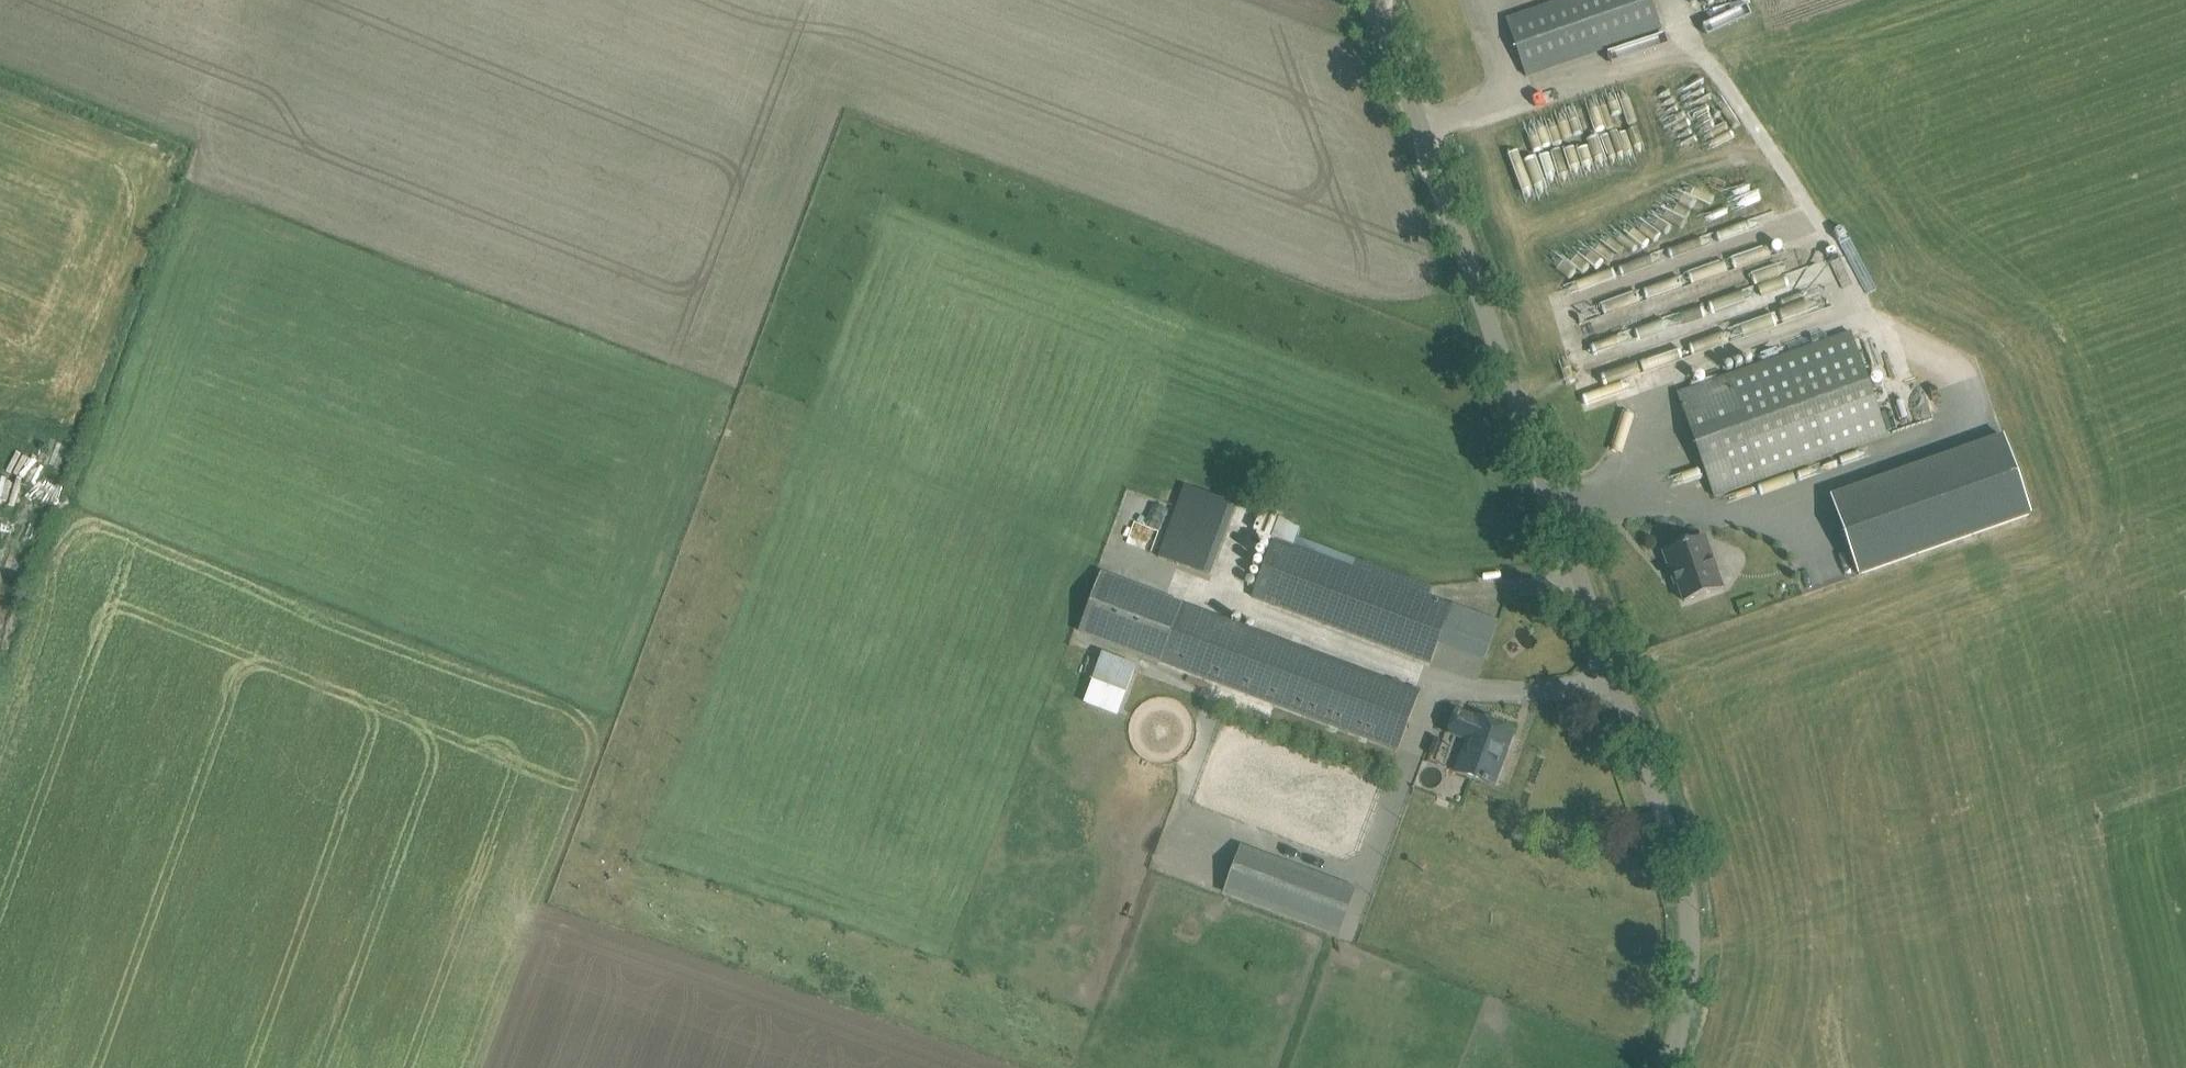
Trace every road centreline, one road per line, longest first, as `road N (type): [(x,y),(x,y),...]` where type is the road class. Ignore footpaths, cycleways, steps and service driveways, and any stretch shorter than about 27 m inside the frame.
road 1 (unclassified): [(1666,1067),(1690,990),(1678,855),(1375,0)]

